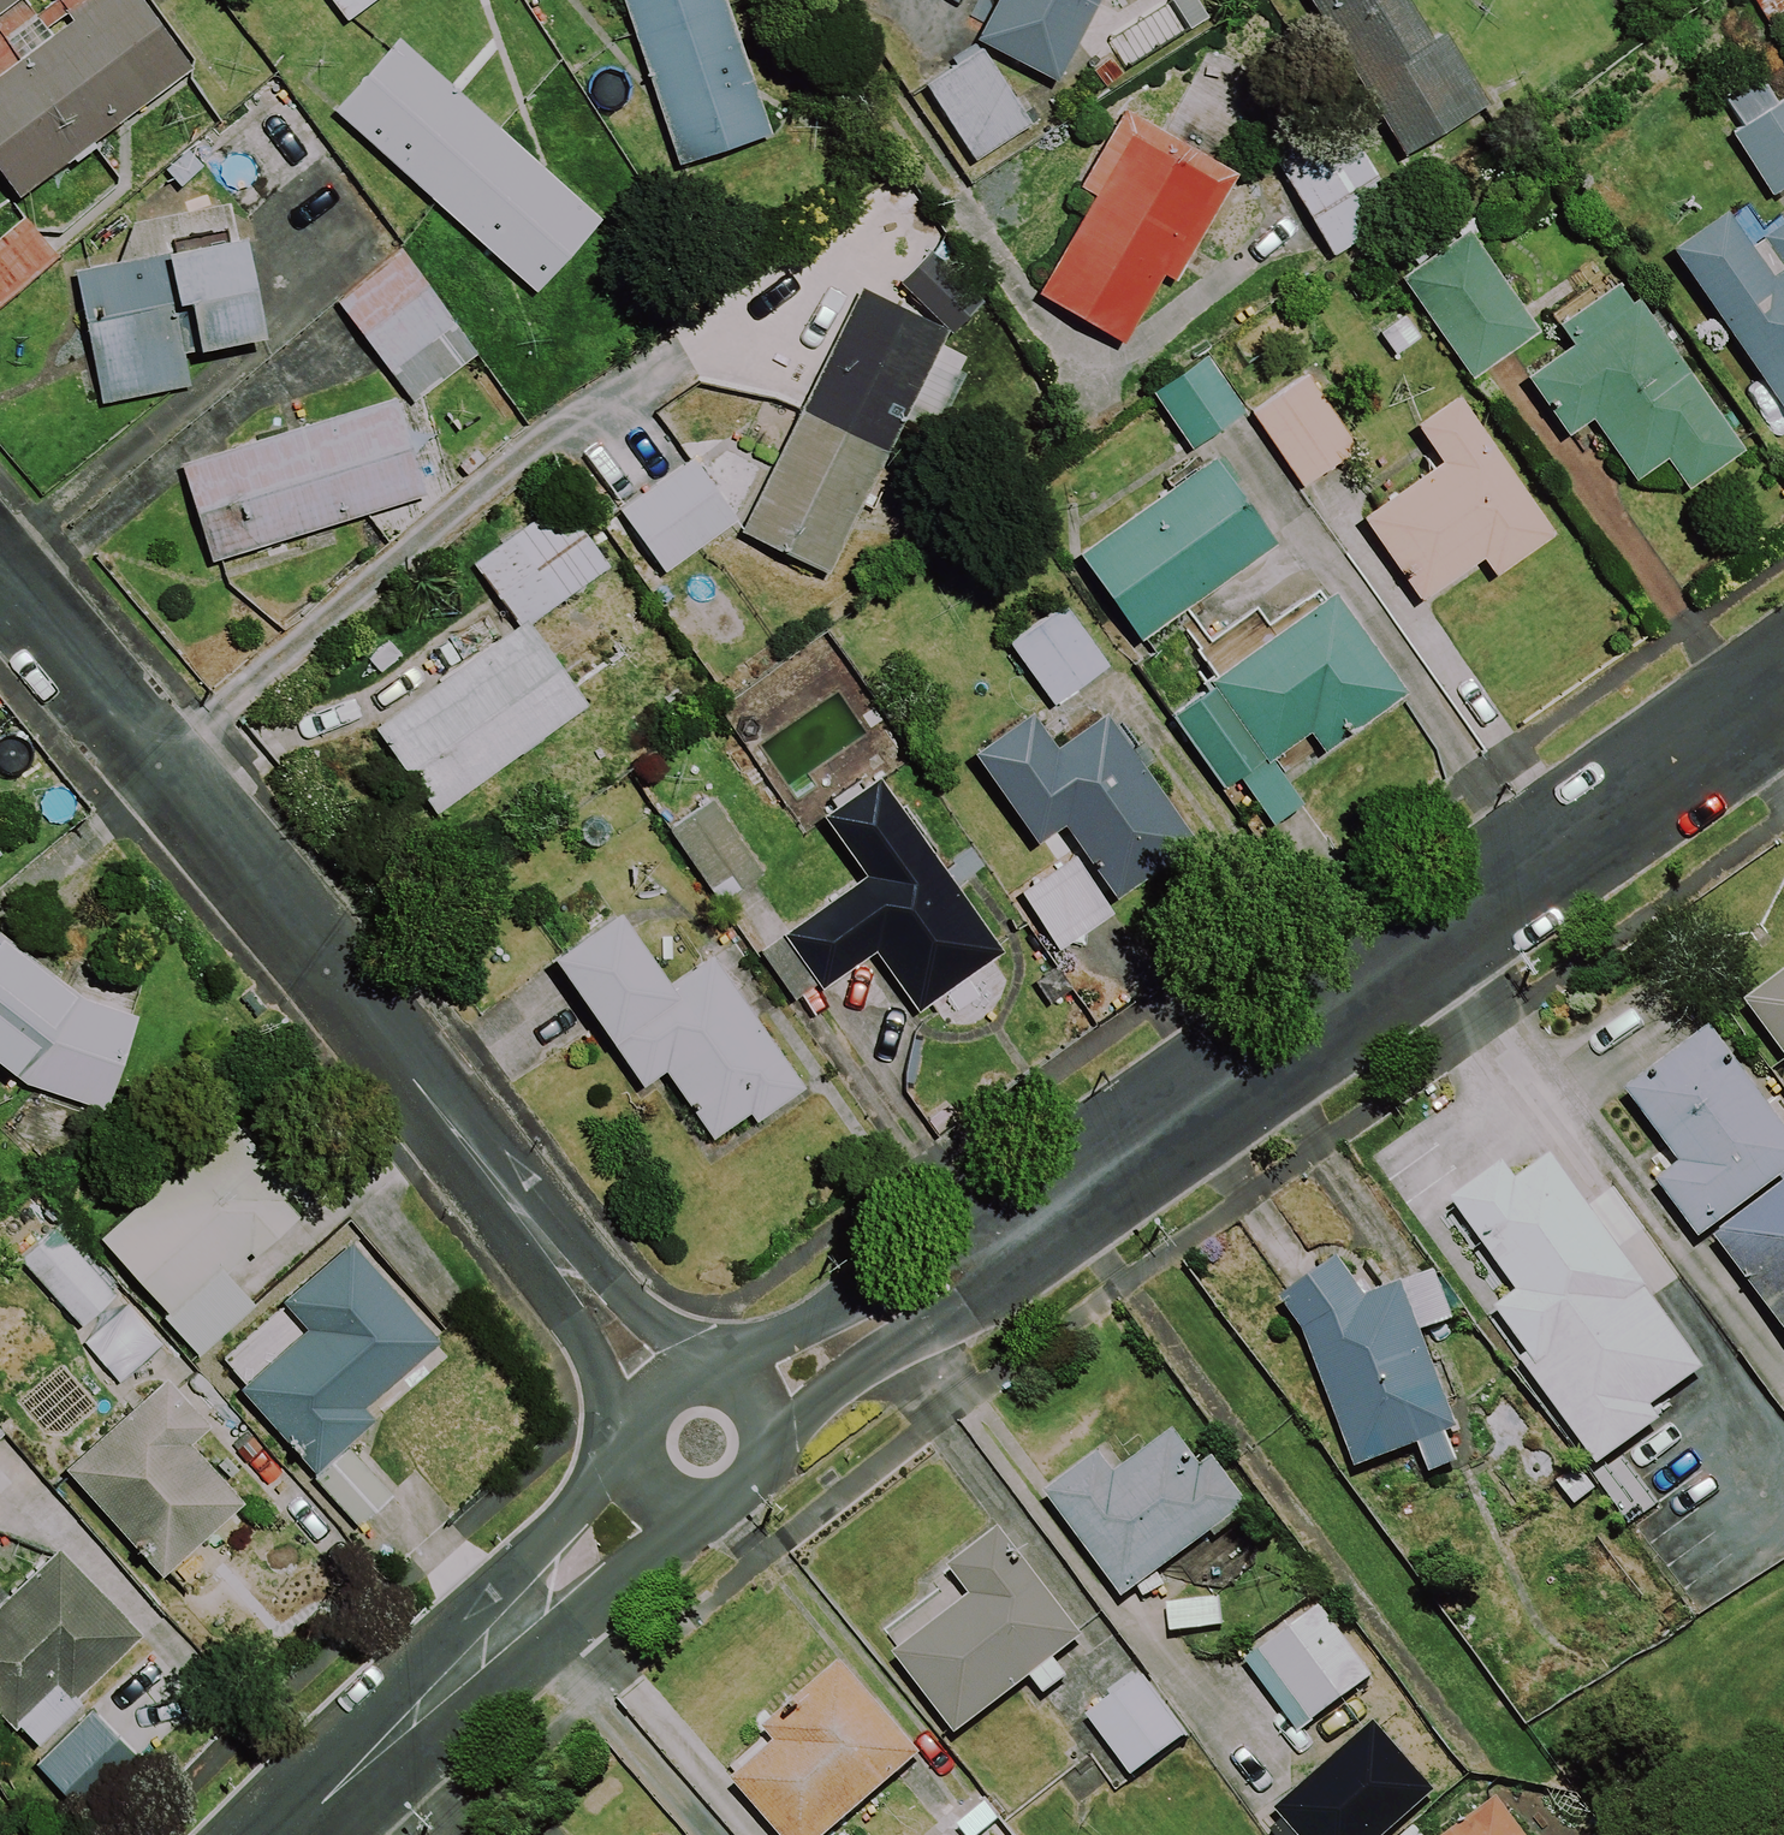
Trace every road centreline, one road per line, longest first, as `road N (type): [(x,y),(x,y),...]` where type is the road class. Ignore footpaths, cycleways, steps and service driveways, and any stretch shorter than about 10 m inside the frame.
road 1 (residential): [(967,1271),(1783,688)]
road 2 (residential): [(0,589),(412,1077)]
road 3 (residential): [(412,1077),(485,1136),(699,1370)]
road 4 (residential): [(636,1419),(460,1171),(412,1077)]
road 5 (residential): [(301,1834),(523,1612)]
road 6 (residential): [(727,1374),(811,1323),(897,1288),(967,1271)]
road 7 (residential): [(967,1271),(775,1437)]
road 8 (residential): [(709,1513),(577,1593),(523,1612)]
road 9 (residential): [(523,1612),(597,1481),(632,1446)]

